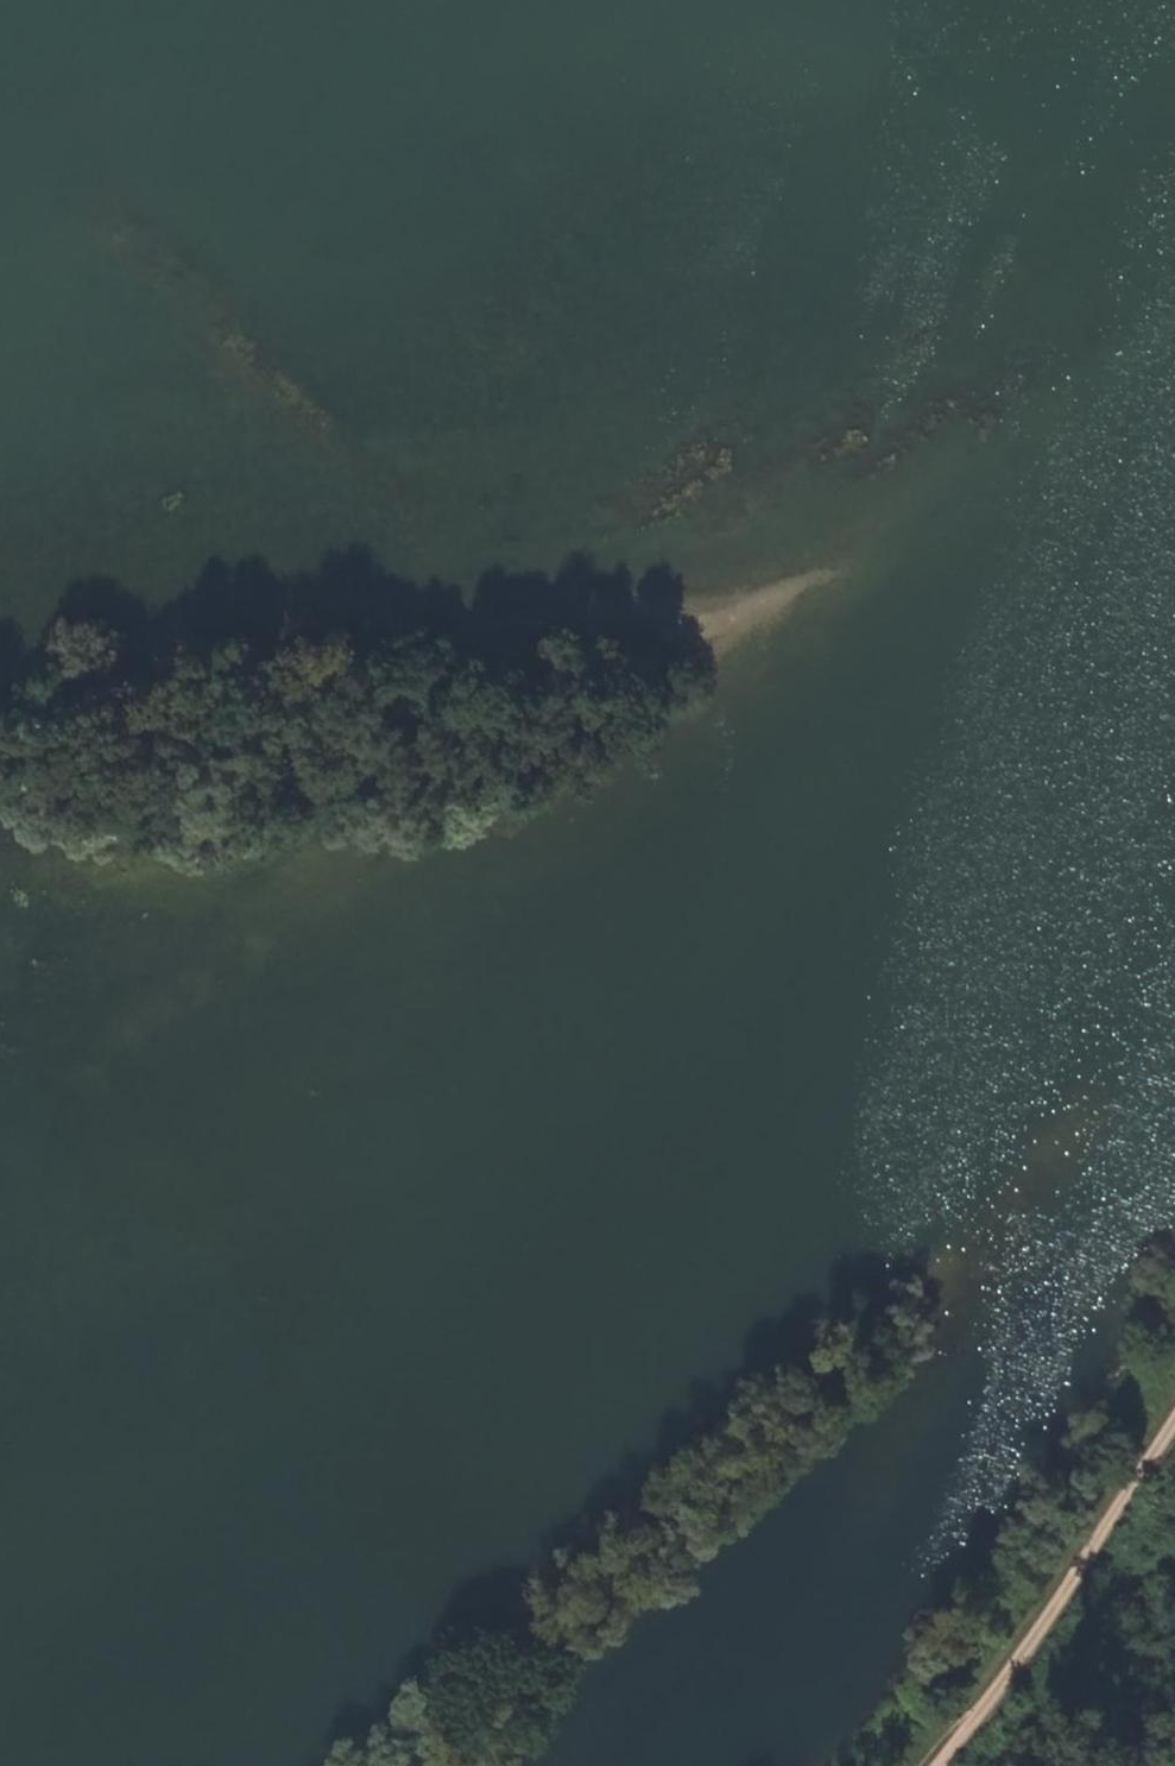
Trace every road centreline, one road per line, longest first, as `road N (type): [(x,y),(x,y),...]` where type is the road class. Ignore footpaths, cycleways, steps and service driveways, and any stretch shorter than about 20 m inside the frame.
road 1 (track): [(1174,1419),(936,1765)]

